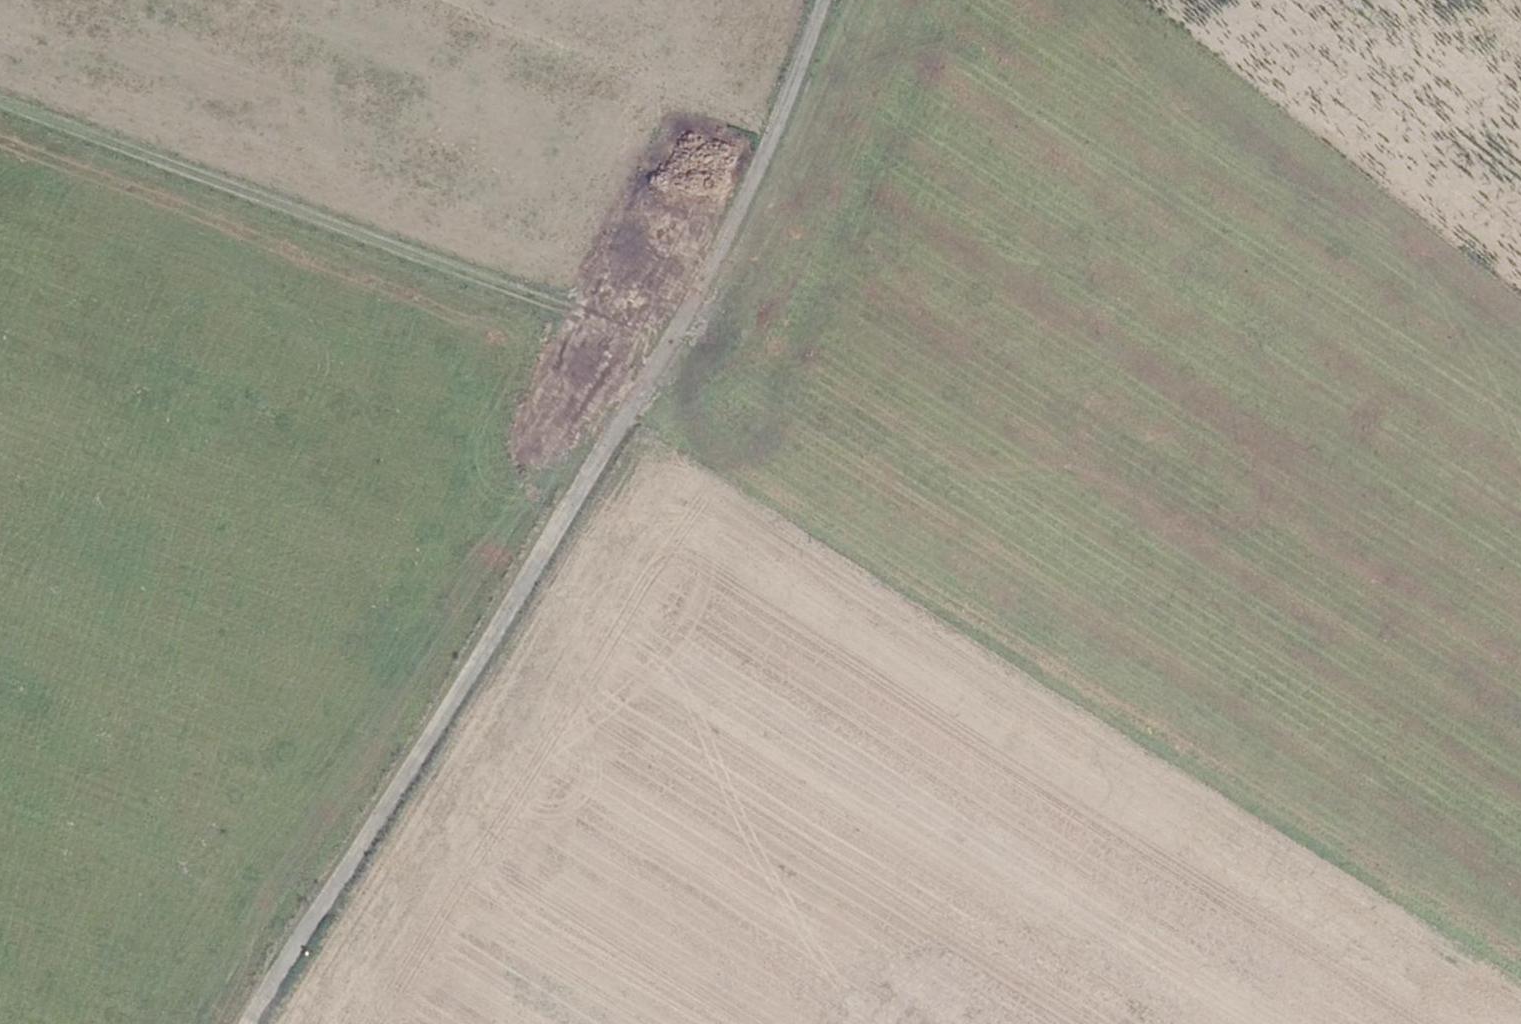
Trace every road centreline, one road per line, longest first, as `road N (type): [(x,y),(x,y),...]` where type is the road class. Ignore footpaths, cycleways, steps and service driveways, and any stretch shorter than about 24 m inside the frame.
road 1 (track): [(823,0),(756,173),(703,281),(549,549),(240,1023)]

